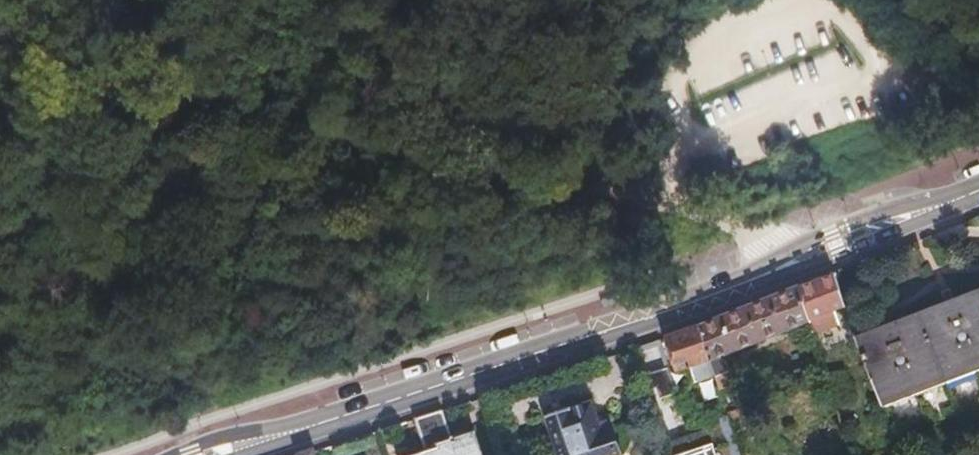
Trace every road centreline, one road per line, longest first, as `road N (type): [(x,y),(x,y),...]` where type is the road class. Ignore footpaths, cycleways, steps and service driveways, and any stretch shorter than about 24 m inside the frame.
road 1 (secondary): [(210,454),(751,275),(978,184)]

